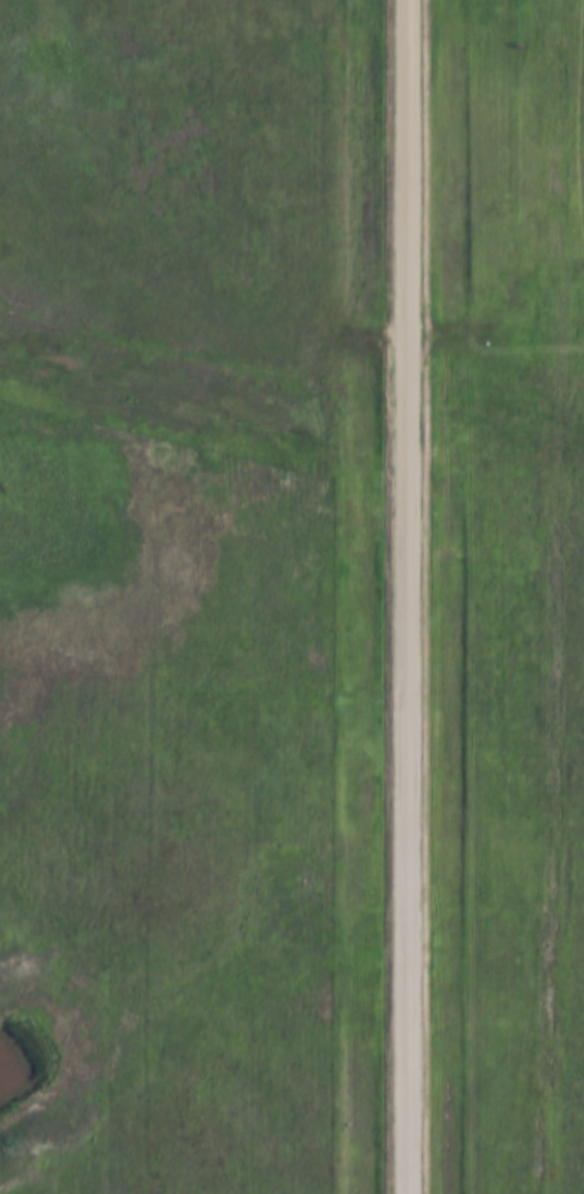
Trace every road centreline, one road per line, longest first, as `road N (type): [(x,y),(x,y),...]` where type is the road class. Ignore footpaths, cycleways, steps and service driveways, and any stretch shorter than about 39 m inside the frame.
road 1 (tertiary): [(410,1193),(410,0)]
road 2 (track): [(0,976),(88,931),(130,811),(172,725),(328,481),(346,423),(346,341),(409,340)]
road 3 (track): [(337,452),(0,378)]

